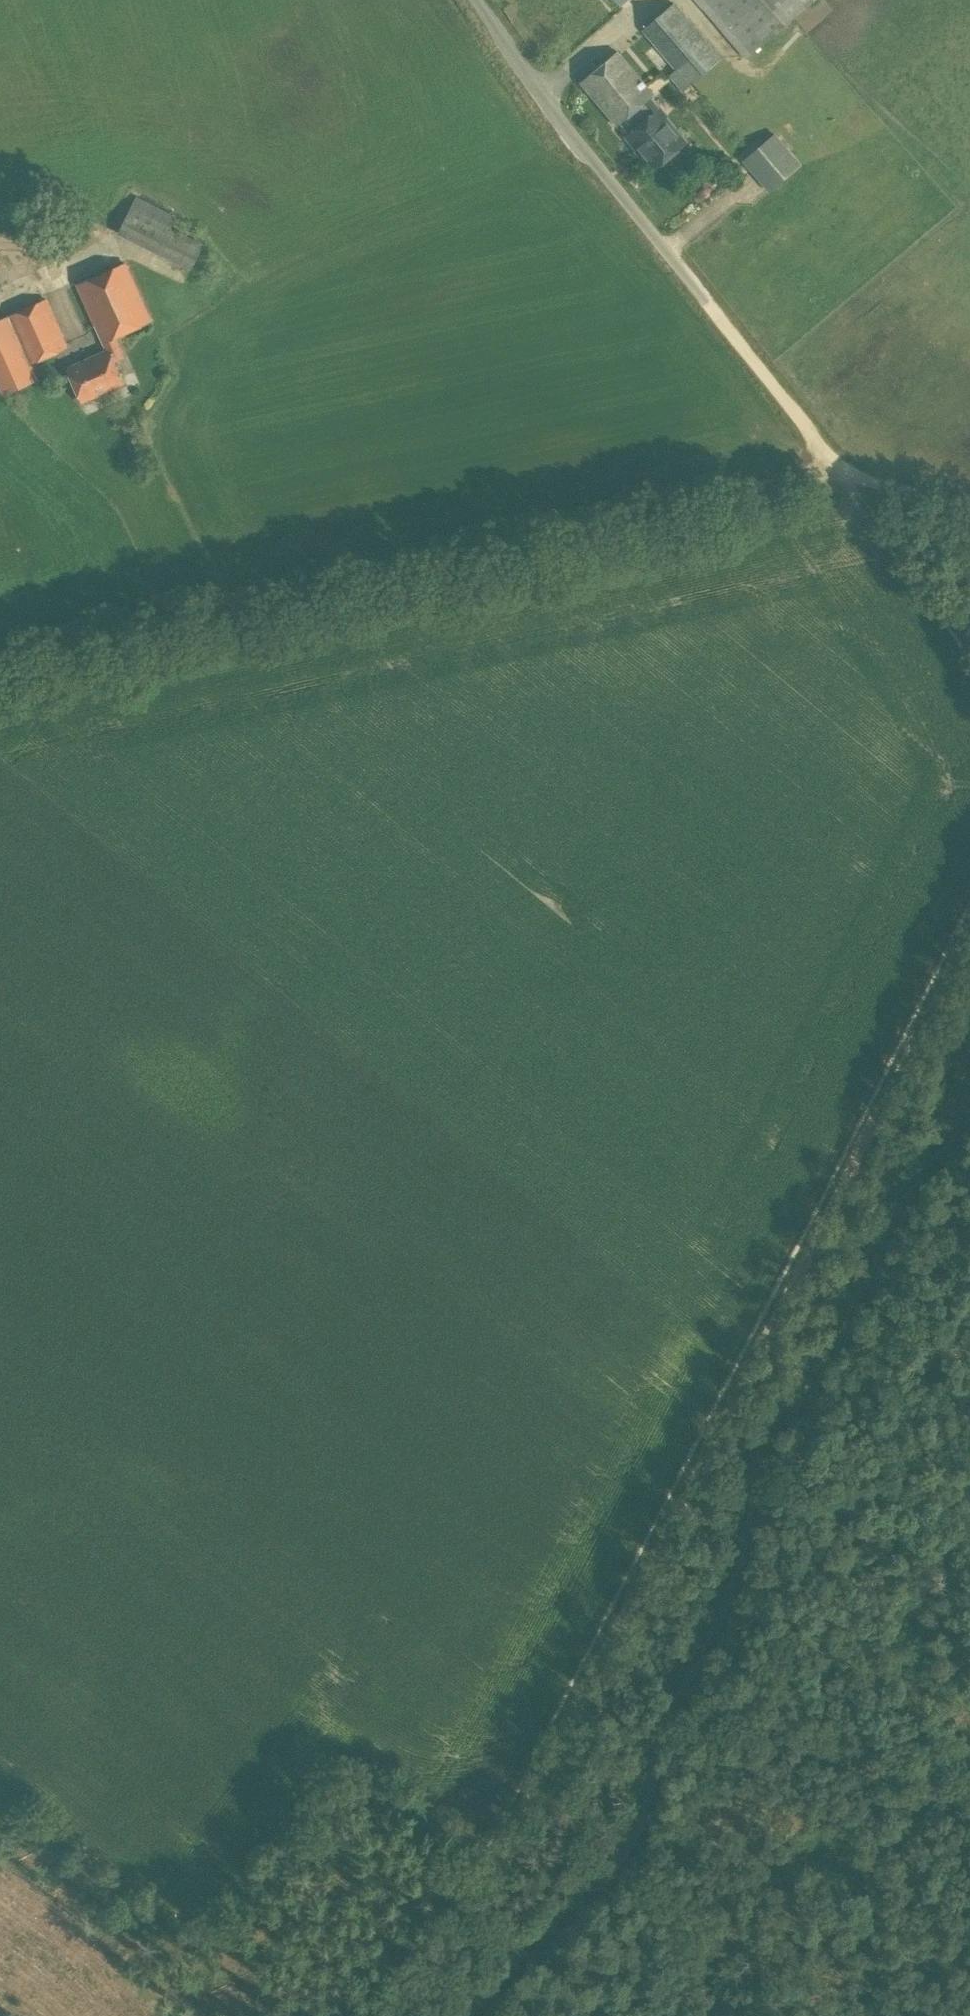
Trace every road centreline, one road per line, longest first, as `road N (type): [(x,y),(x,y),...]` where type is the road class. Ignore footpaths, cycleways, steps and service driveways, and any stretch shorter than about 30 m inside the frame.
road 1 (track): [(394,2015),(499,1858),(969,940)]
road 2 (track): [(0,656),(838,471)]
road 3 (unclassified): [(706,302),(601,175),(474,0)]
road 4 (track): [(969,646),(838,471)]
road 5 (track): [(838,471),(706,302)]
road 6 (track): [(838,471),(969,506)]

